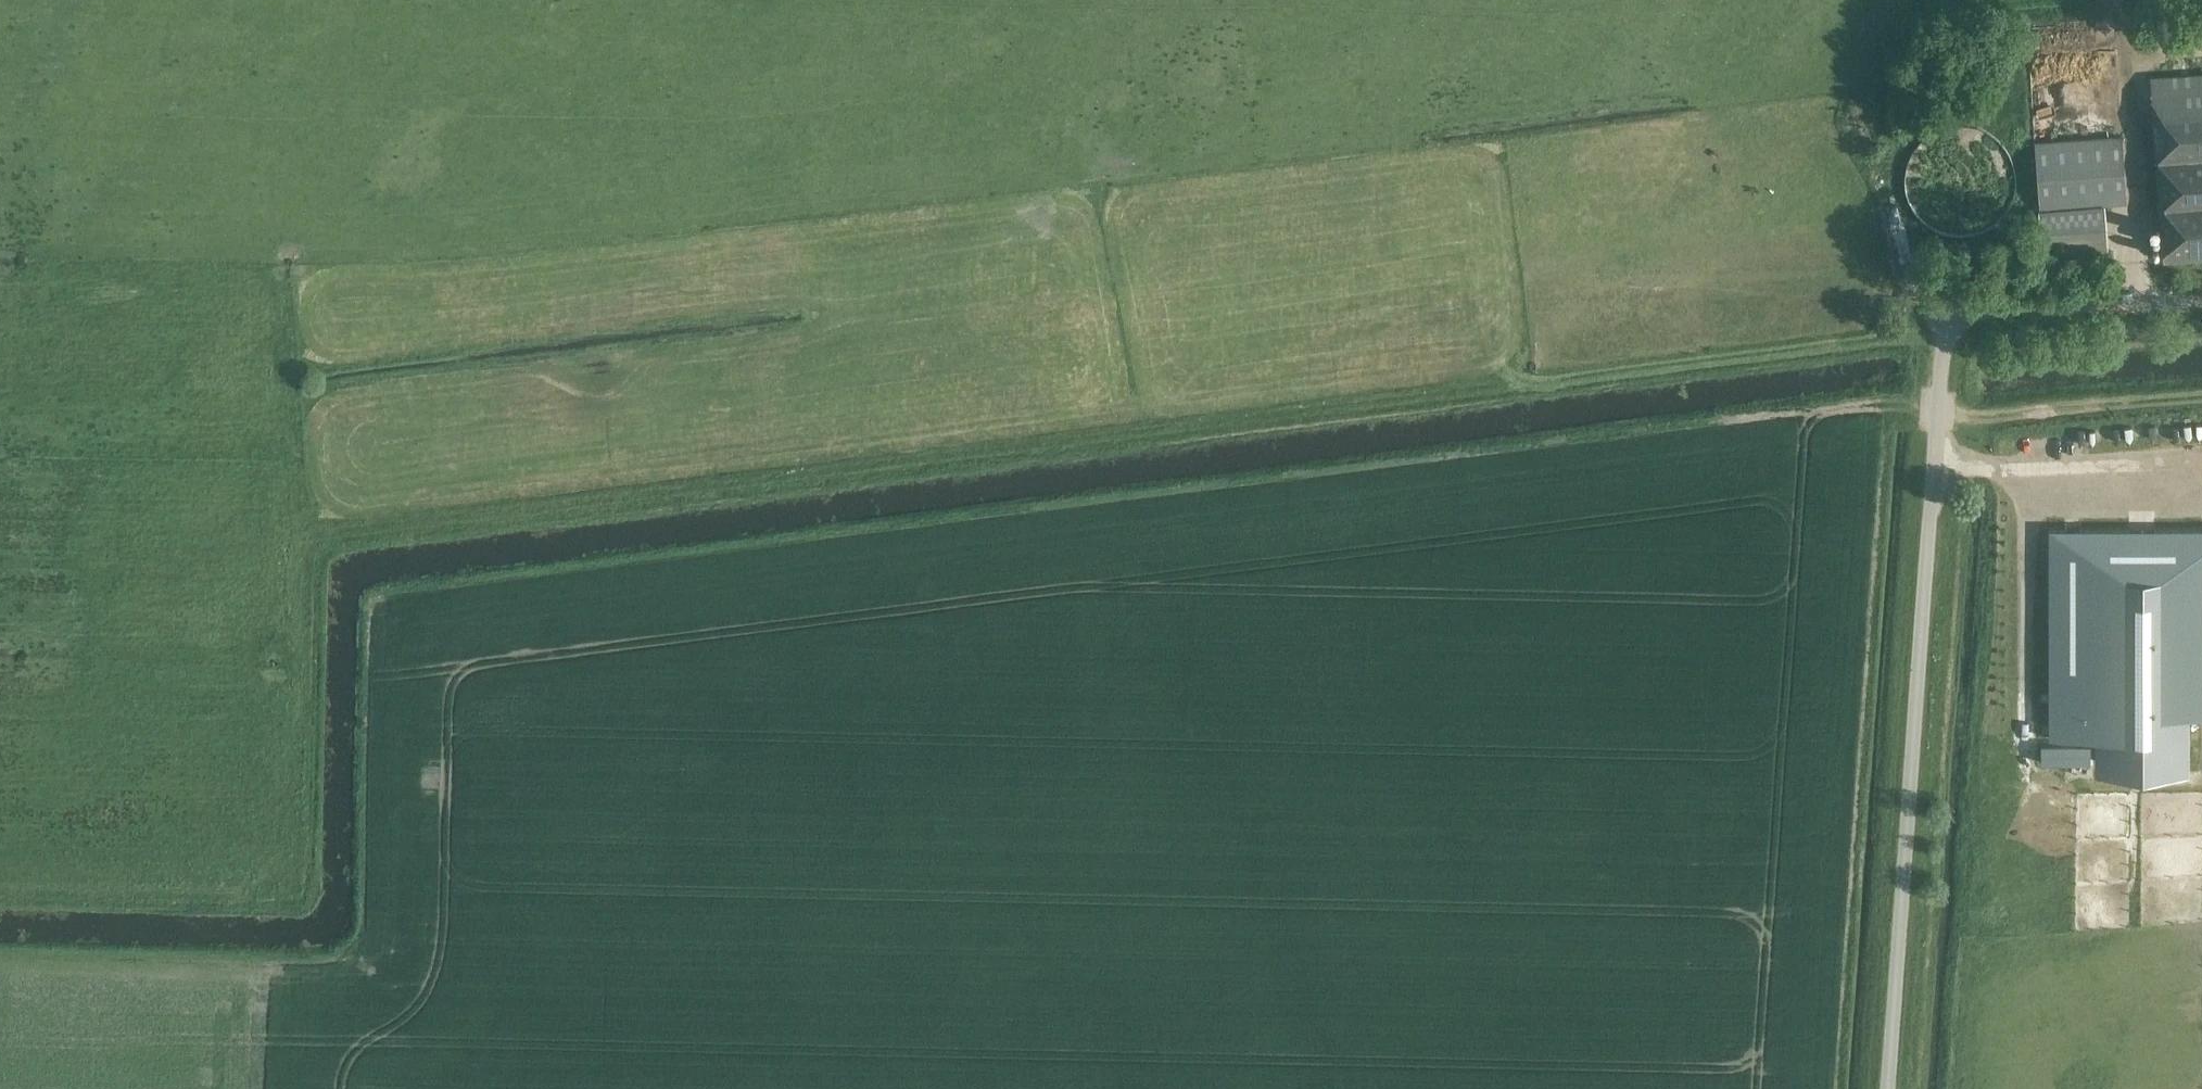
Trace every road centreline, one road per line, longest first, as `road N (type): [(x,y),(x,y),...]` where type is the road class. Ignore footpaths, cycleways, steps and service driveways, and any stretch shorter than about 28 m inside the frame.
road 1 (unclassified): [(1884,1088),(1942,312)]

